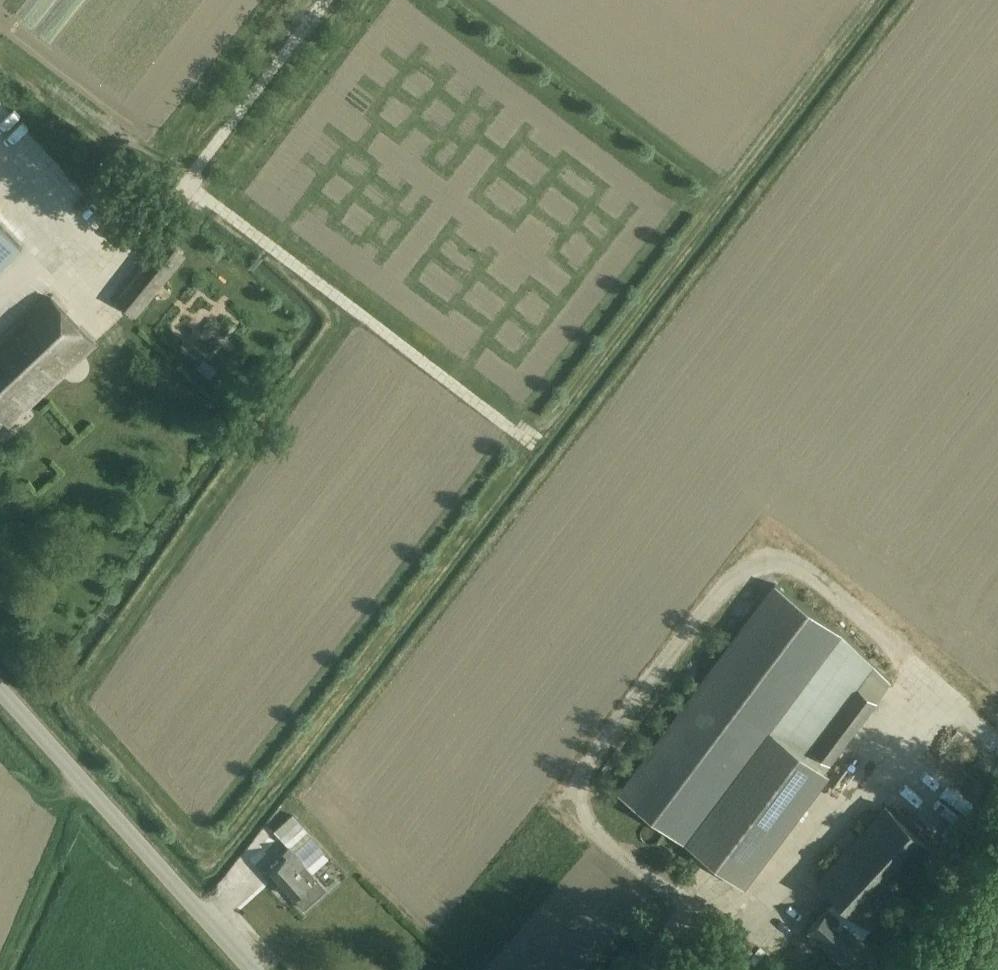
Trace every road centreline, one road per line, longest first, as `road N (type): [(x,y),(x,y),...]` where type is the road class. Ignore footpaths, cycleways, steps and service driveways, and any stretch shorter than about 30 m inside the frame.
road 1 (unclassified): [(251,969),(0,692)]

